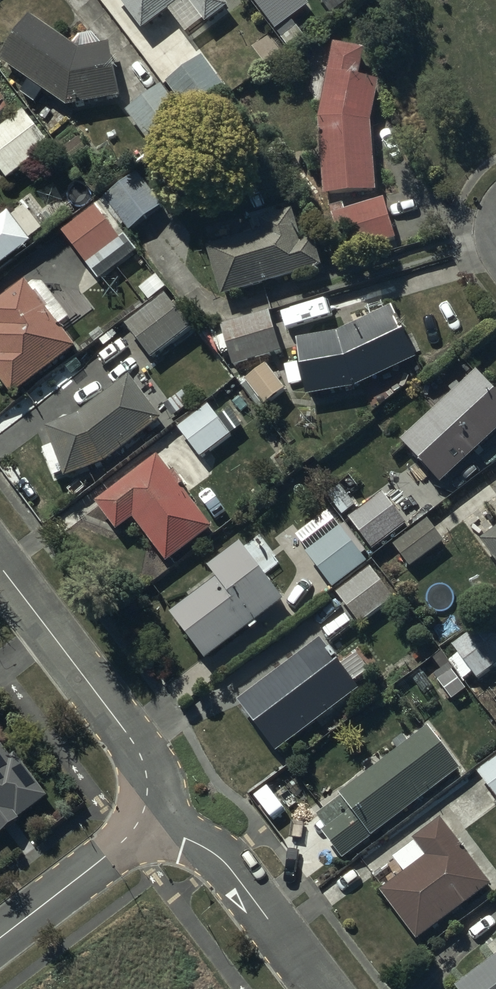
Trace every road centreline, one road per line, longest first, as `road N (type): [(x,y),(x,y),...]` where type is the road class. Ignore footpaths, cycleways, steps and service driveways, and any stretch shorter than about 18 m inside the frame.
road 1 (residential): [(140,823),(148,800),(143,757),(0,566)]
road 2 (residential): [(323,988),(224,861),(140,823)]
road 3 (residential): [(0,939),(140,823)]

